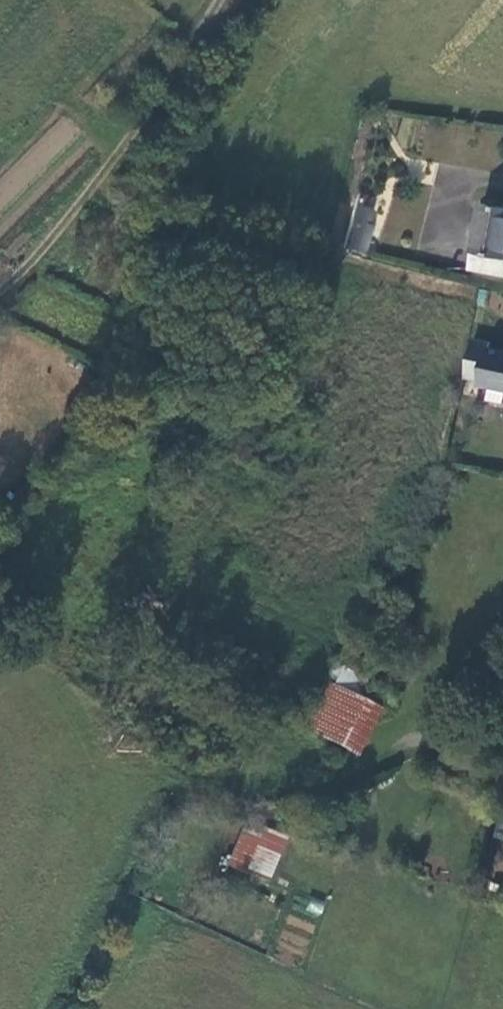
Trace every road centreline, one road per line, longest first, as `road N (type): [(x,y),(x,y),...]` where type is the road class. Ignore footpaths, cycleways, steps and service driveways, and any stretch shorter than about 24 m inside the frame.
road 1 (residential): [(502,644),(444,725),(457,753),(502,774)]

